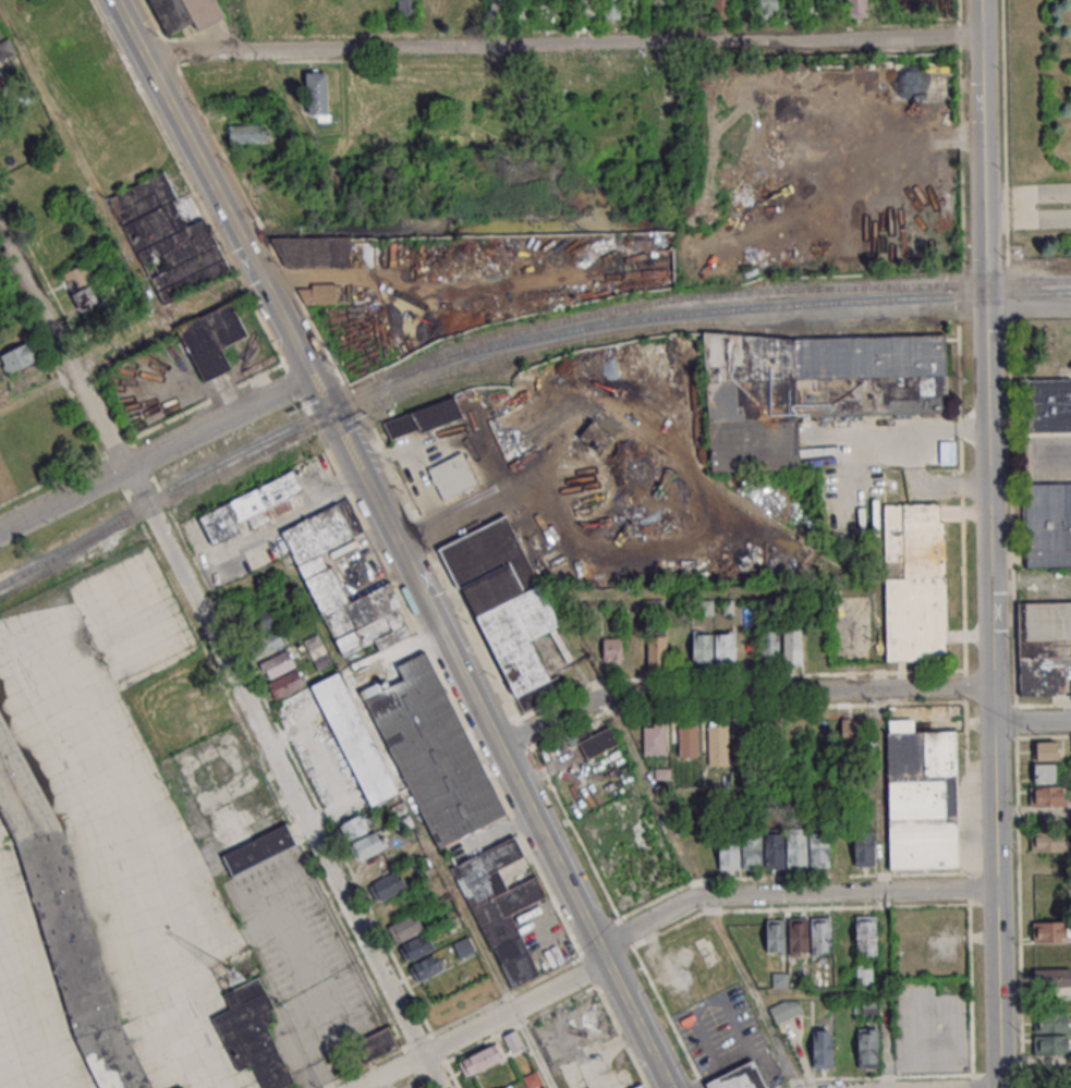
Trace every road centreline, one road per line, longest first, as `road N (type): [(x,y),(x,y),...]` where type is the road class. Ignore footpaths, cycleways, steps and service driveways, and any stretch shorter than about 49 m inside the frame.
road 1 (tertiary): [(998,1087),(979,0)]
road 2 (residential): [(439,1087),(144,500),(0,234)]
road 3 (residential): [(142,52),(979,37)]
road 4 (secondary): [(471,689),(113,0)]
road 5 (secondary): [(668,1087),(471,689)]
road 6 (residential): [(242,243),(664,235)]
road 7 (residential): [(995,887),(702,896),(623,933),(601,953)]
road 8 (residential): [(603,698),(990,686)]
road 9 (residential): [(0,531),(311,376)]
road 10 (residential): [(601,953),(586,971),(360,1087)]

